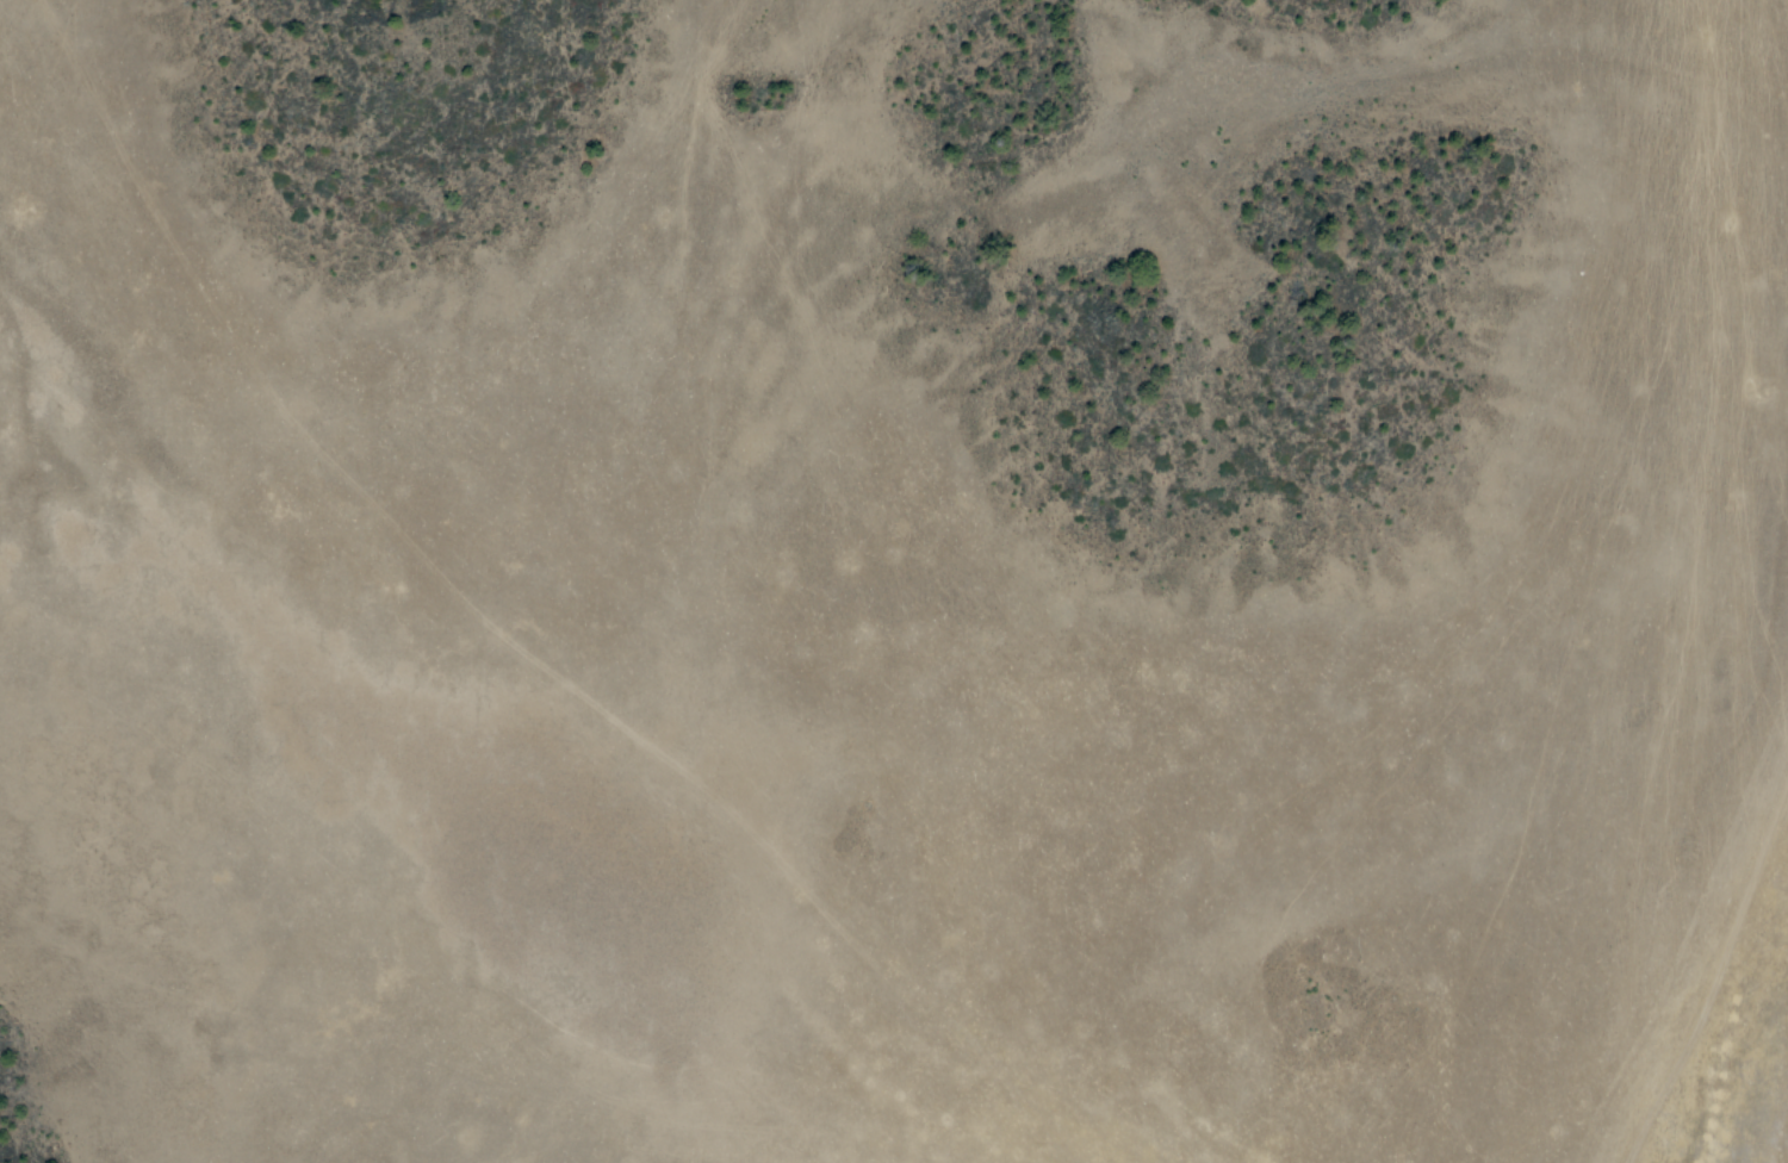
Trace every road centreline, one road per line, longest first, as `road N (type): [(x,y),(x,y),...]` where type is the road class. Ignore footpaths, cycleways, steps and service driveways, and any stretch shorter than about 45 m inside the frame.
road 1 (track): [(1624,1162),(1715,963),(1787,772)]

